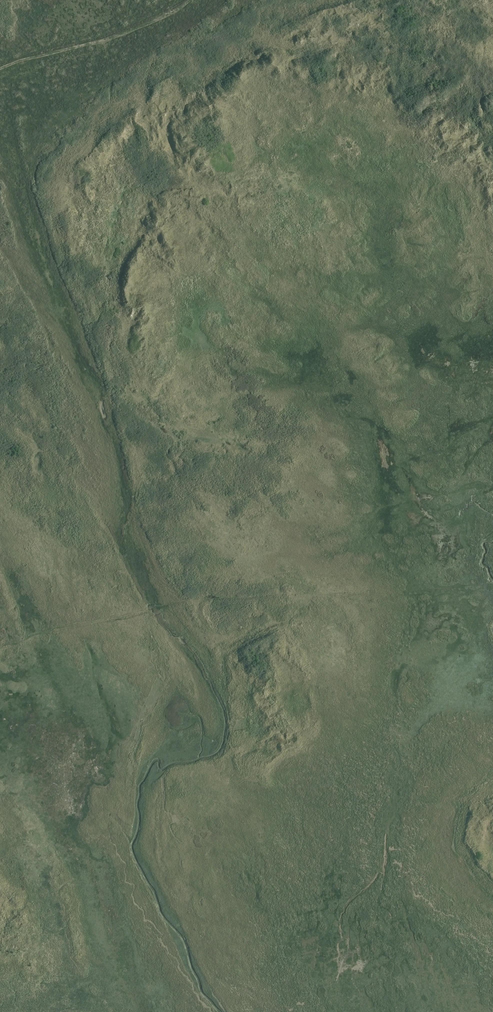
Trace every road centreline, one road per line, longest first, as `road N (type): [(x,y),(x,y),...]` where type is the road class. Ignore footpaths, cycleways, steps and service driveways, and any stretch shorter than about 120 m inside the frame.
road 1 (track): [(0,66),(97,40),(190,0)]

